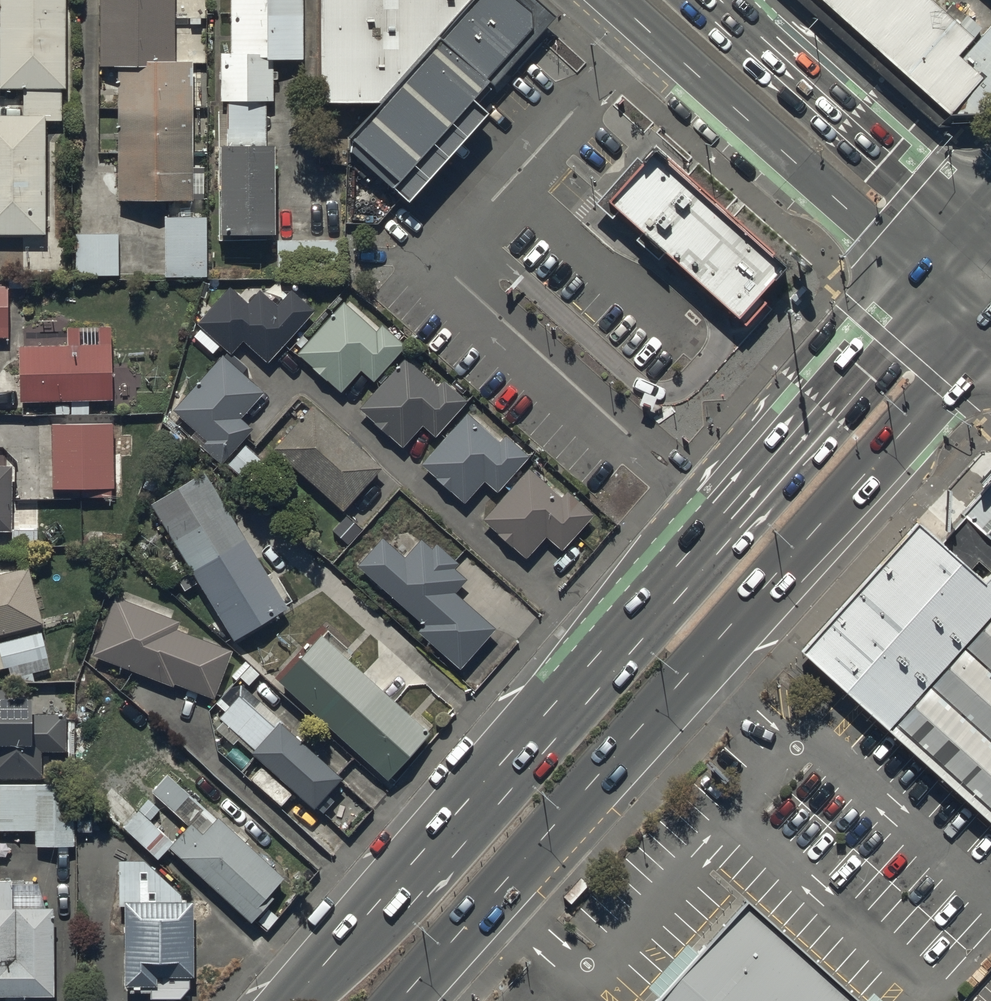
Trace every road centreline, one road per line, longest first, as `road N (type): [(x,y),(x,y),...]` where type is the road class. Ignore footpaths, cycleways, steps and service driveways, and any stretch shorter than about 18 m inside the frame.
road 1 (primary): [(294,1000),(924,279)]
road 2 (primary): [(987,334),(400,1000)]
road 3 (secondary): [(924,279),(612,0)]
road 4 (secondary): [(723,0),(972,225)]

